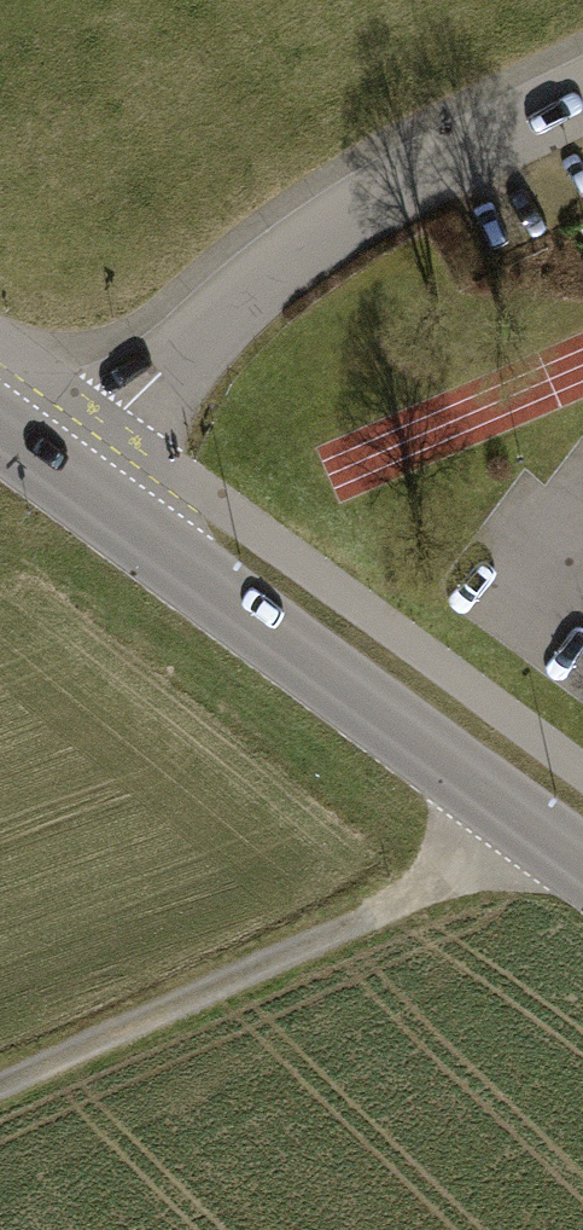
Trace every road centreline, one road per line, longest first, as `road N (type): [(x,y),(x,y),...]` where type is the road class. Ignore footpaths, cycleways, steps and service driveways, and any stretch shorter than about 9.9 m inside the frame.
road 1 (unclassified): [(70,479),(113,423),(248,292),(447,160),(582,94)]
road 2 (tertiary): [(70,479),(582,865)]
road 3 (track): [(0,1084),(444,879),(510,810)]

